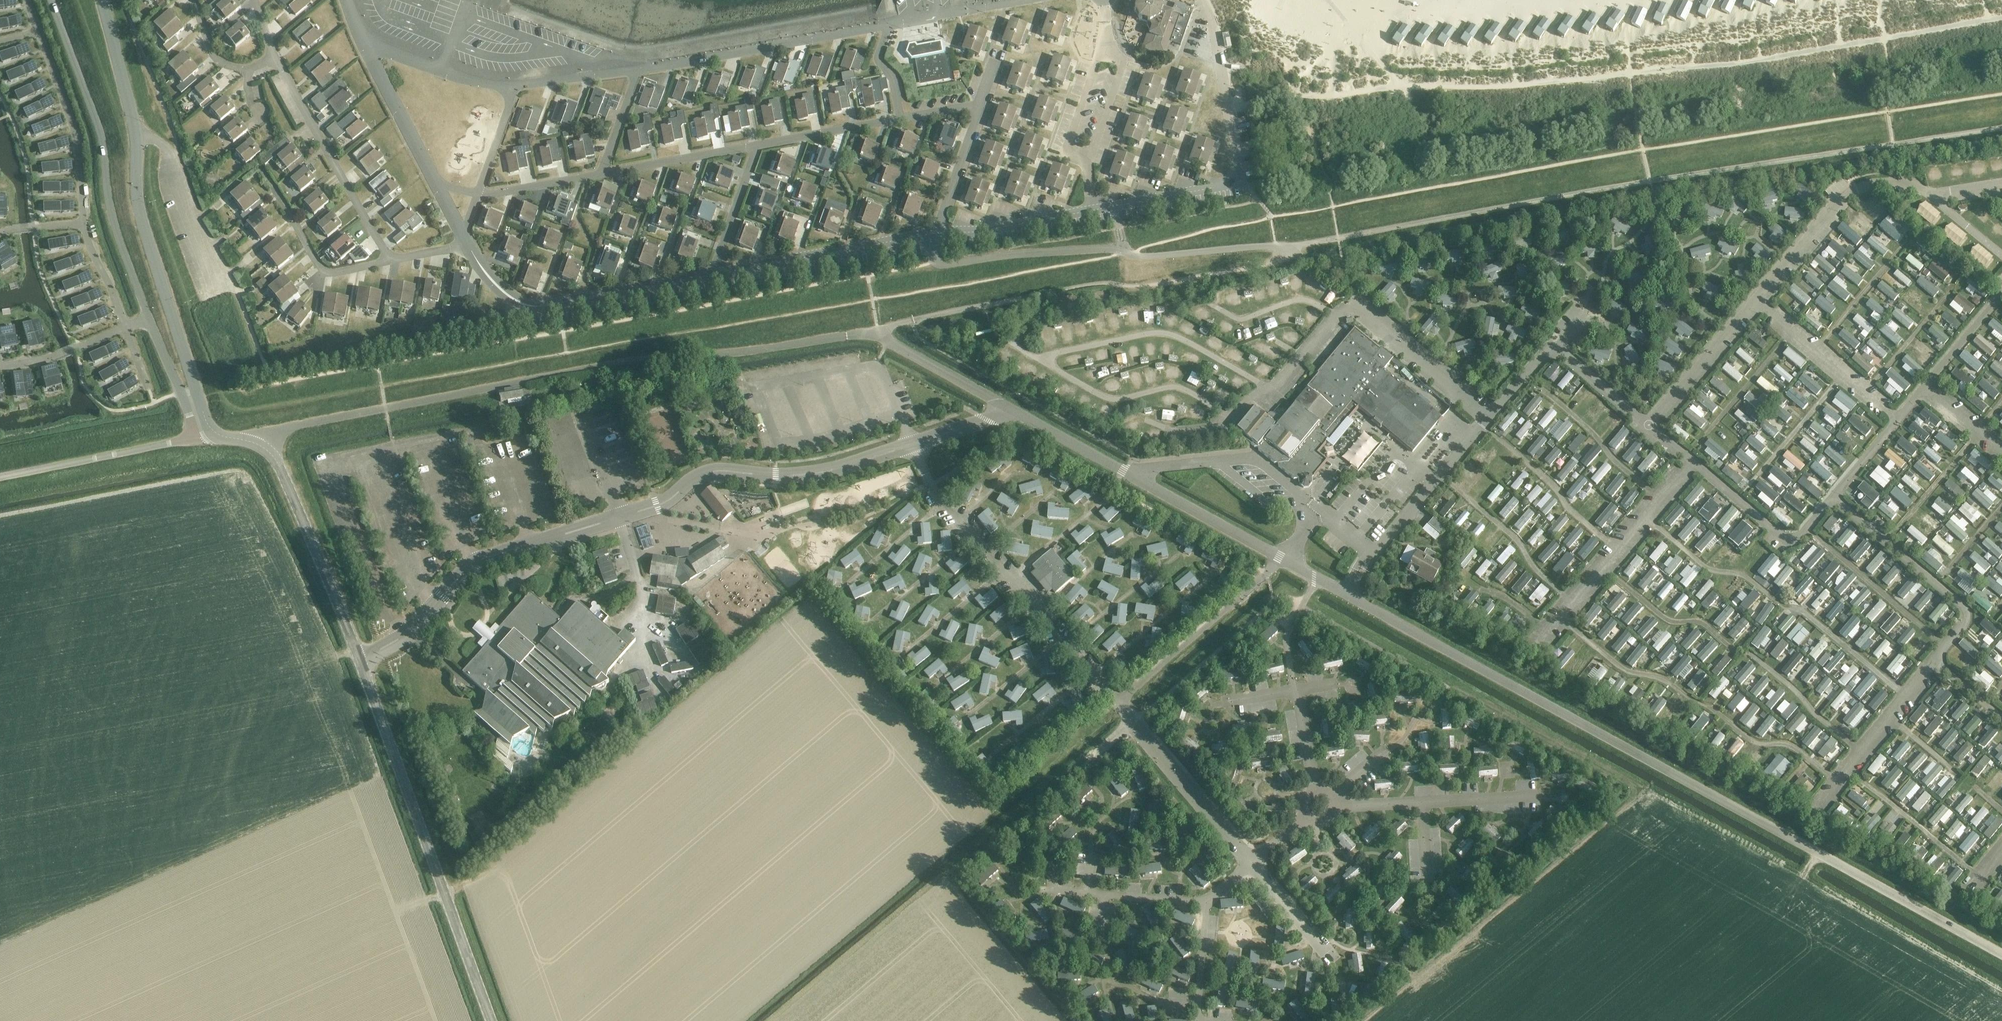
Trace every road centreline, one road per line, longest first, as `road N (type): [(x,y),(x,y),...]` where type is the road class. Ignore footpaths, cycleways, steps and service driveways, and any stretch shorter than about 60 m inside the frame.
road 1 (unclassified): [(1011,411),(877,329),(607,364),(278,428),(260,445)]
road 2 (unclassified): [(2001,956),(1347,596)]
road 3 (unclassified): [(358,658),(407,631),(473,561),(657,506),(711,471),(829,471),(1011,411)]
road 4 (unclassified): [(197,437),(113,223),(102,139),(51,0)]
road 5 (unclassified): [(213,431),(144,230),(136,133),(103,0)]
road 6 (unclassified): [(493,1020),(358,658)]
road 7 (unclassified): [(1347,596),(1011,411)]
road 8 (unclassified): [(1290,250),(1142,256),(1110,249),(945,263),(936,260),(933,236)]
road 9 (track): [(1560,618),(1623,669),(1667,682),(1755,743),(1797,750),(1835,781)]
road 10 (track): [(1000,303),(1105,282),(1144,288),(1280,261),(1290,250)]
road 11 (unclassified): [(358,658),(283,475),(260,445)]
road 12 (unclassified): [(0,476),(197,437)]
road 13 (track): [(1572,603),(1450,483)]
road 14 (track): [(1845,768),(1978,875)]
road 15 (track): [(1533,384),(1659,498)]
road 16 (track): [(1616,550),(1493,435)]
road 17 (track): [(1819,540),(1942,644)]
road 18 (track): [(1734,651),(1707,626),(1665,618),(1602,567)]
road 19 (track): [(1775,601),(1742,575),(1700,564),(1645,516)]
road 20 (track): [(1695,449),(1795,328)]
road 21 (track): [(1746,490),(1847,372)]
road 22 (track): [(1749,653),(1860,751)]
road 23 (track): [(1788,609),(1808,615),(1905,696)]
road 24 (track): [(1818,348),(1902,247)]
road 25 (track): [(1868,390),(1948,294)]
road 26 (track): [(1898,529),(1980,435)]

